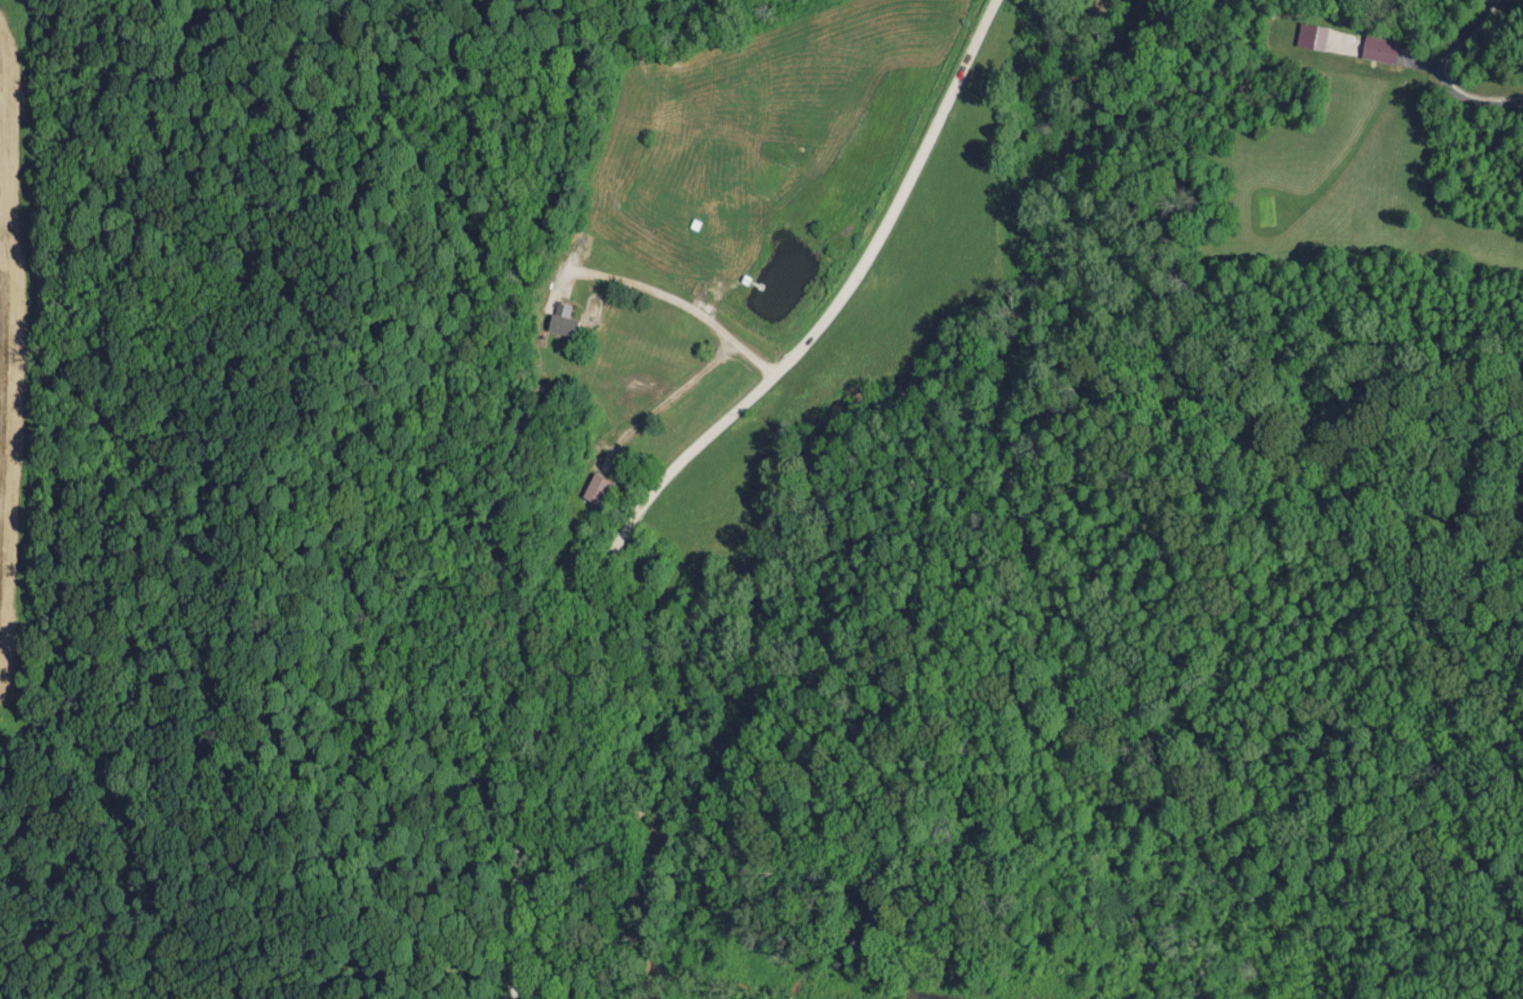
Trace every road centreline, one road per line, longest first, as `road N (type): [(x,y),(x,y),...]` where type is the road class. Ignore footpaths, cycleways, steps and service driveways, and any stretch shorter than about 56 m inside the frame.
road 1 (residential): [(498,998),(509,850),(524,773),(553,684),(649,490),(774,375),(845,292),(921,172),(999,0)]

